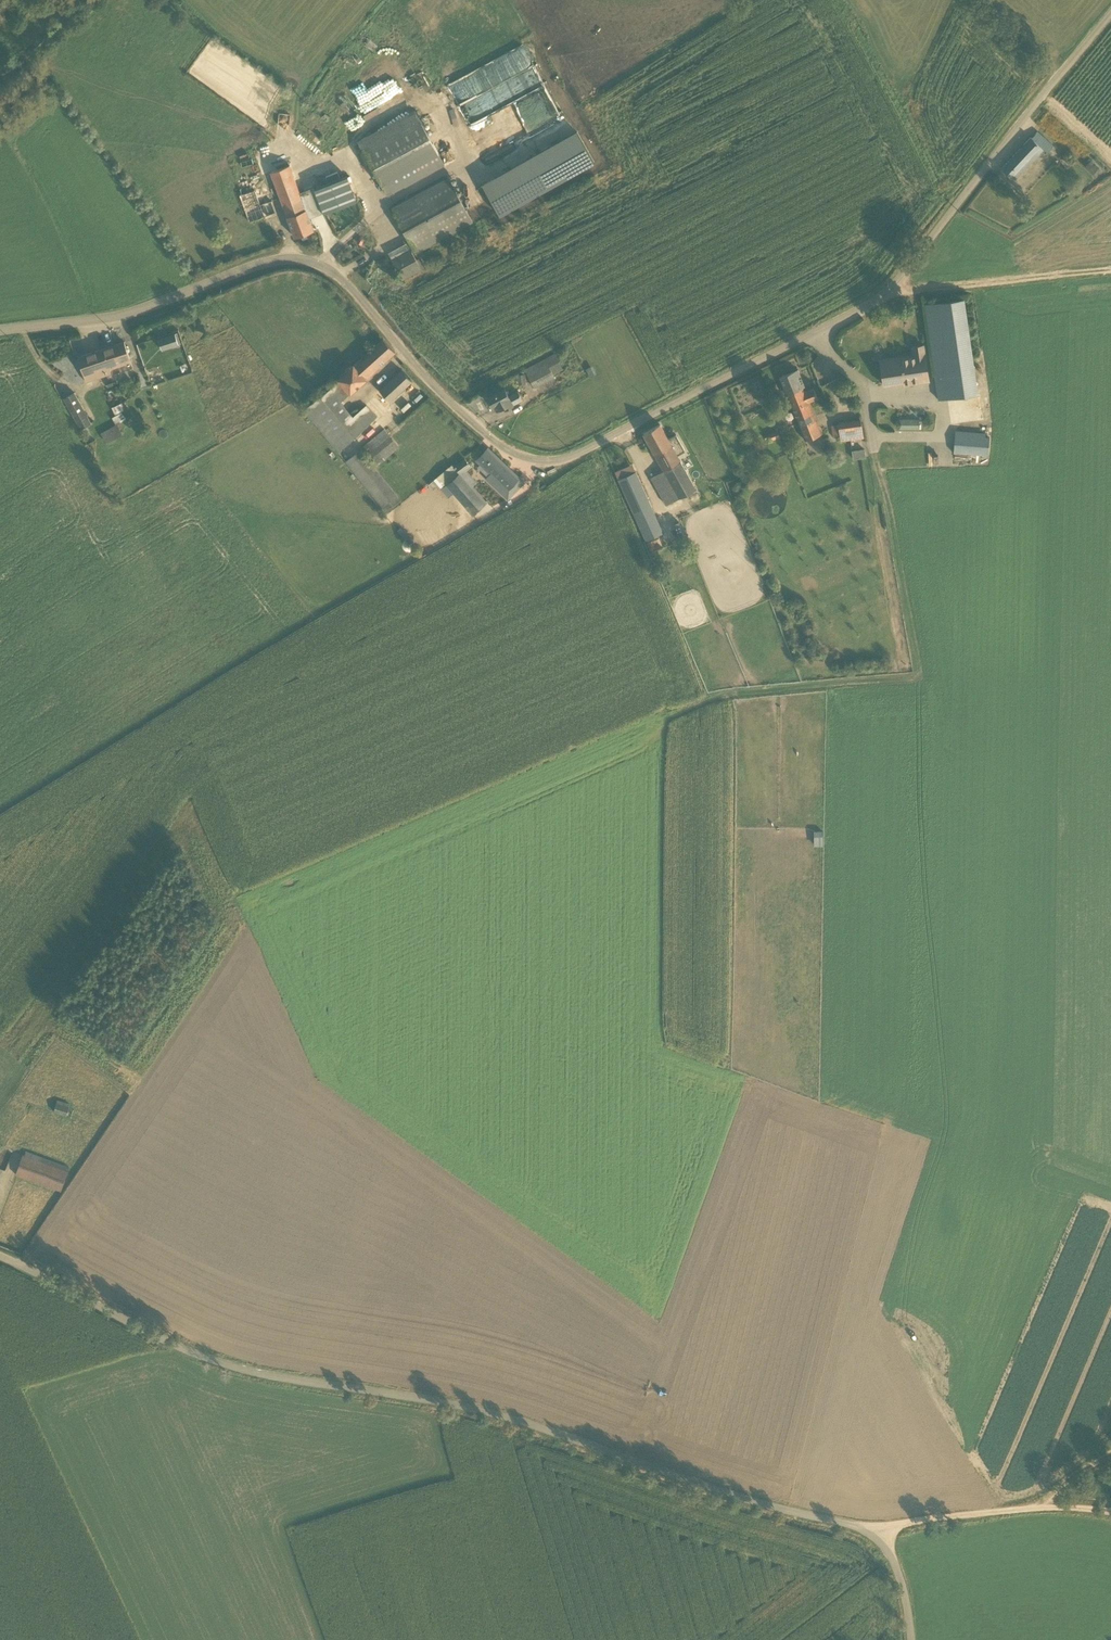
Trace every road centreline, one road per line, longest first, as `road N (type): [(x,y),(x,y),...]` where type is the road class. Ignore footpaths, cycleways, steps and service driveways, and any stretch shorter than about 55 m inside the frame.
road 1 (unclassified): [(1110,14),(894,286),(558,460),(532,460),(482,431),(341,277),(311,261),(244,269),(112,318),(0,332)]
road 2 (unclassified): [(0,1254),(231,1365),(520,1418),(871,1534),(897,1567),(912,1639)]
road 3 (track): [(809,334),(864,383),(919,680),(806,689)]
road 4 (track): [(1110,269),(932,292),(894,286)]
road 5 (track): [(24,328),(114,506)]
road 6 (track): [(871,1534),(904,1522),(1046,1505)]

